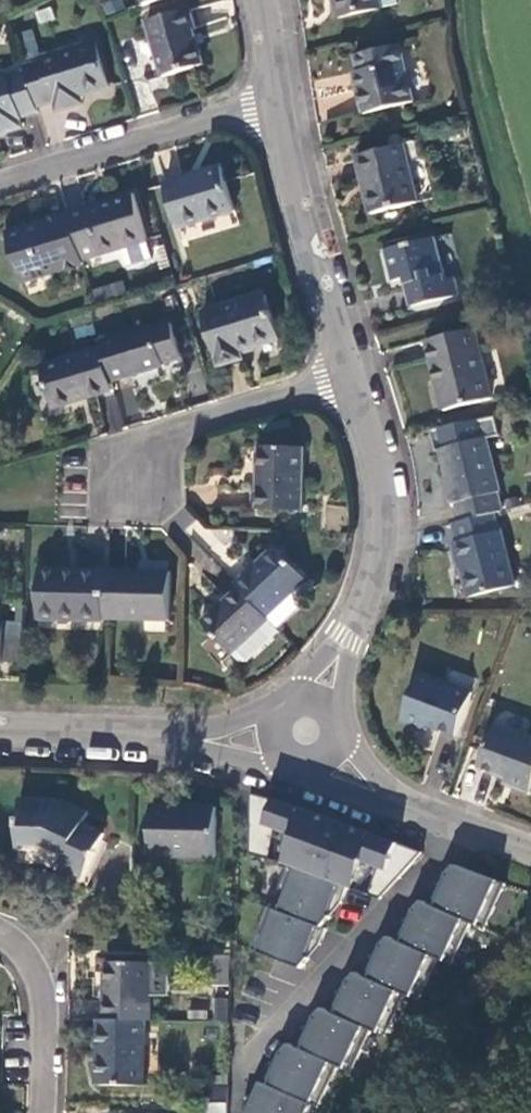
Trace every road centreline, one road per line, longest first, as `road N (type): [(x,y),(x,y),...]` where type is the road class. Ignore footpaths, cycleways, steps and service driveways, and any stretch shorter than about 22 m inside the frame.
road 1 (tertiary): [(316,702),(380,555),(375,451),(350,376)]
road 2 (residential): [(250,1064),(464,824)]
road 3 (residential): [(0,181),(278,104)]
road 4 (tertiary): [(350,376),(278,104)]
road 5 (residential): [(0,729),(205,741),(274,737)]
road 6 (residential): [(350,376),(168,430),(125,478)]
road 7 (residential): [(0,934),(32,963),(43,1014),(41,1112)]
road 8 (tertiary): [(330,756),(405,801),(464,824)]

